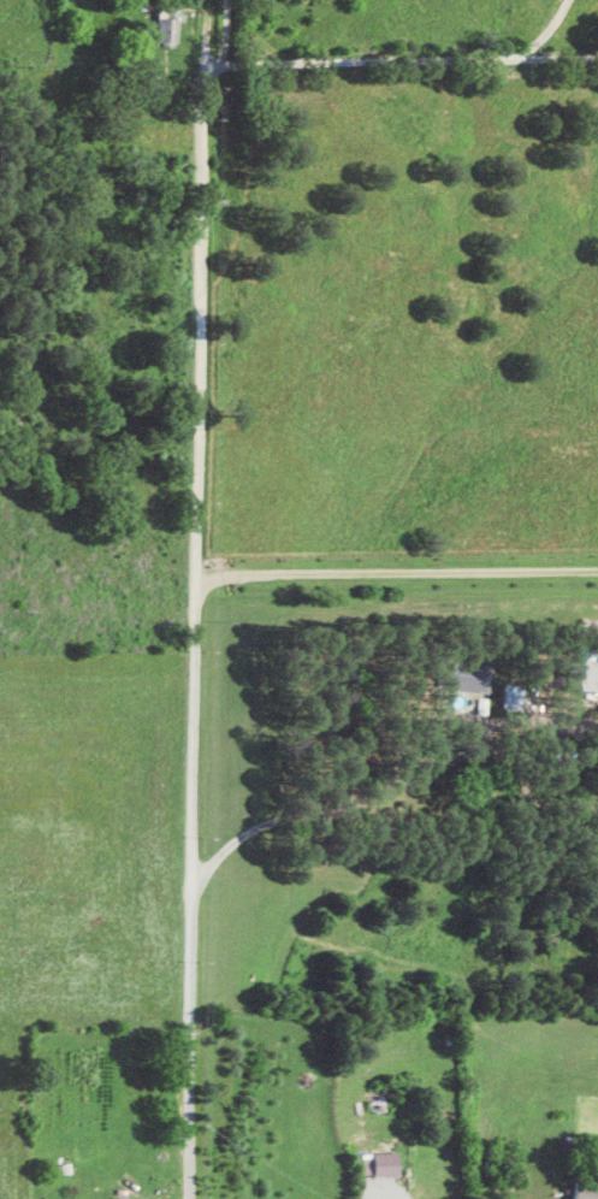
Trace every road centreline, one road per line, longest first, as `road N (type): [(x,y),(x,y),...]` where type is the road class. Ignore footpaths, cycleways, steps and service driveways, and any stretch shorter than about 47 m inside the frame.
road 1 (residential): [(188,1198),(201,161),(213,61)]
road 2 (residential): [(213,61),(525,55),(551,31),(568,0)]

